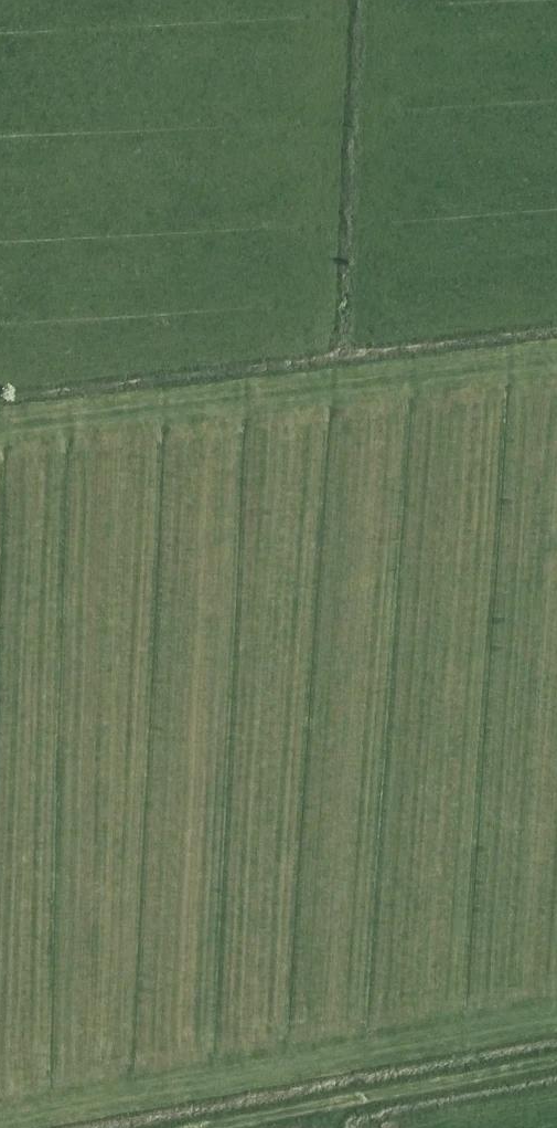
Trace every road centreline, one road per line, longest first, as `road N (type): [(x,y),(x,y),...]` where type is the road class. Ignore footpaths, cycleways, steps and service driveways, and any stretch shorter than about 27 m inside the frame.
road 1 (track): [(556,1060),(201,1127)]

